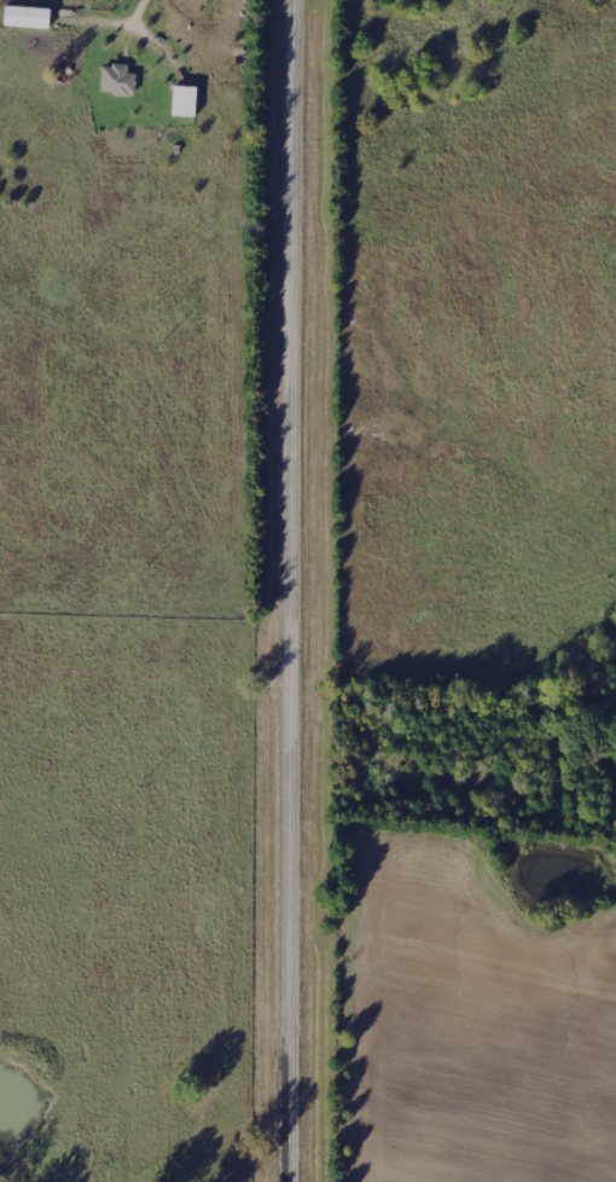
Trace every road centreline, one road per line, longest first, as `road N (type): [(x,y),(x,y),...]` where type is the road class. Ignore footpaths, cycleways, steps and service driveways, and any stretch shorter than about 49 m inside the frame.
road 1 (secondary): [(296,1181),(296,0)]

